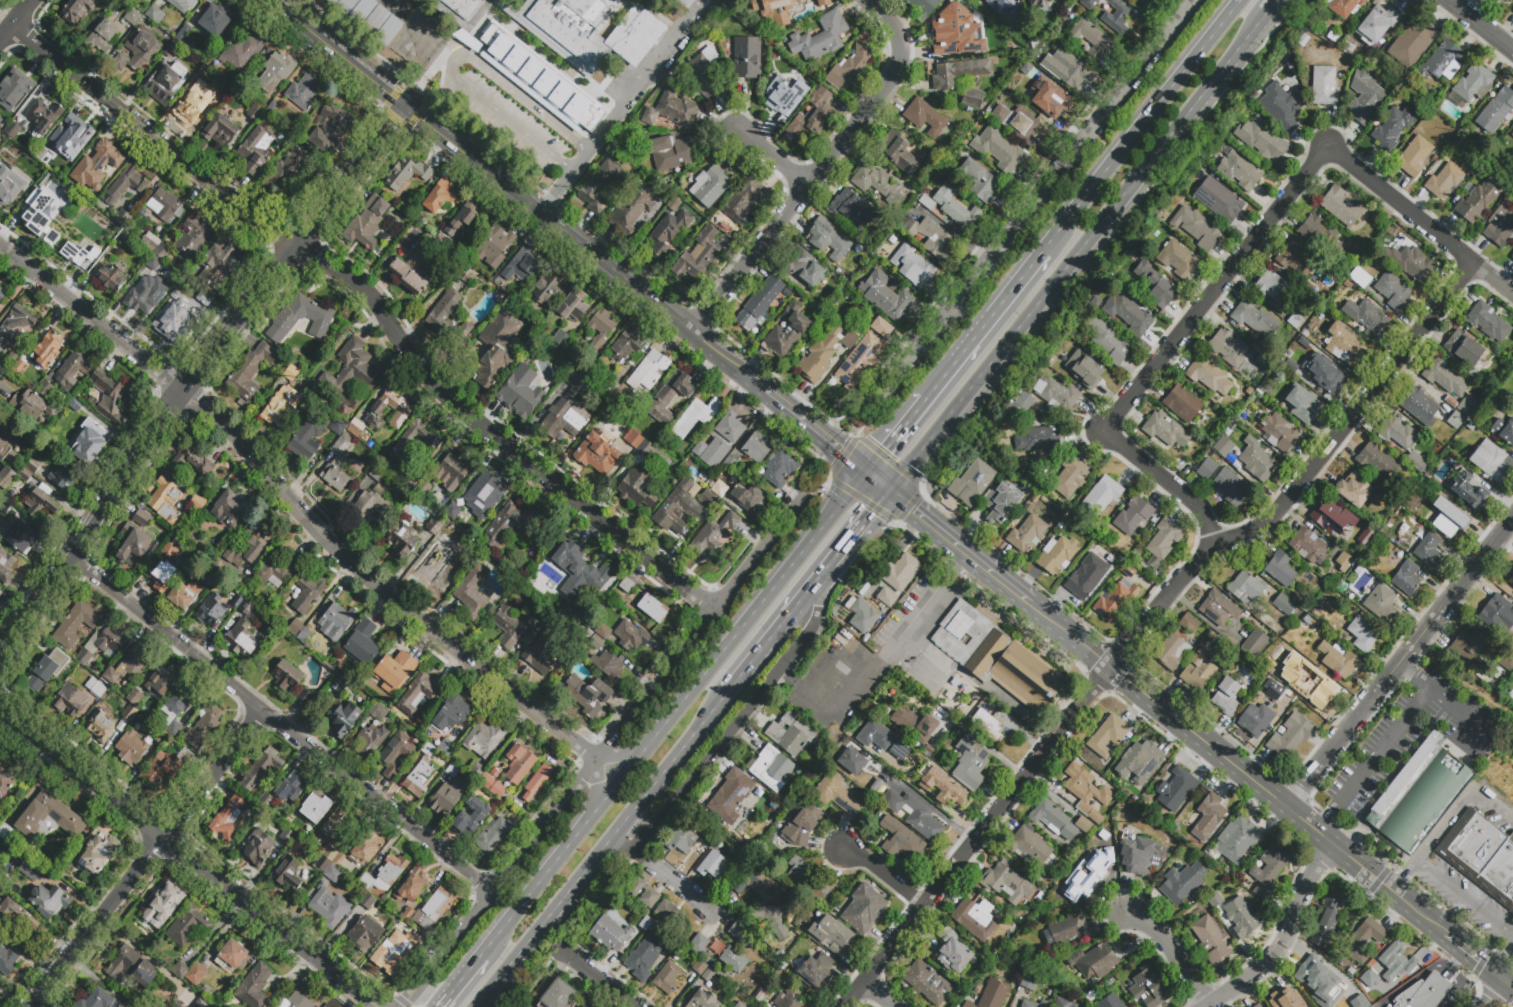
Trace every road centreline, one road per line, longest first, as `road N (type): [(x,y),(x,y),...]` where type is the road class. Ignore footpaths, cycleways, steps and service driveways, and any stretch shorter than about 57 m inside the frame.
road 1 (residential): [(844,1006),(1209,543),(1237,538),(1279,511),(1476,267)]
road 2 (residential): [(11,24),(297,249),(366,291),(403,348),(465,415),(712,610)]
road 3 (residential): [(0,244),(219,421),(368,580),(588,752)]
road 4 (residential): [(1209,543),(1192,506),(1102,434),(1328,146),(1512,296)]
road 5 (residential): [(71,559),(493,892)]
road 6 (residential): [(0,666),(173,404),(297,249)]
road 7 (trunk): [(960,403),(1267,13)]
road 8 (residential): [(0,708),(377,1006)]
road 9 (residential): [(905,371),(1192,0)]
road 10 (secondary): [(1443,929),(1110,665)]
road 11 (trunk): [(475,1006),(725,697)]
road 12 (residential): [(29,1006),(262,710)]
road 13 (residential): [(1285,806),(1512,522)]
road 14 (trunk): [(1241,0),(1043,251)]
road 15 (residential): [(402,1006),(597,759)]
road 16 (residential): [(597,759),(782,524)]
road 17 (residential): [(633,848),(813,621)]
road 18 (trunk): [(636,763),(482,956)]
road 19 (residential): [(810,184),(897,63),(897,32),(868,0)]
road 20 (residential): [(1209,1006),(1277,949),(1303,886),(1333,844)]
road 21 (secondary): [(543,213),(693,332)]
road 22 (residential): [(693,332),(810,184)]
road 23 (residential): [(297,249),(408,107)]
road 24 (trunk): [(809,546),(697,687)]
road 25 (secondary): [(408,107),(543,213)]
road 26 (trunk): [(1043,251),(936,385)]
road 27 (secondary): [(275,0),(408,107)]
road 28 (residential): [(1209,1006),(1163,940),(1122,912)]
road 29 (secondary): [(1029,602),(933,527)]

